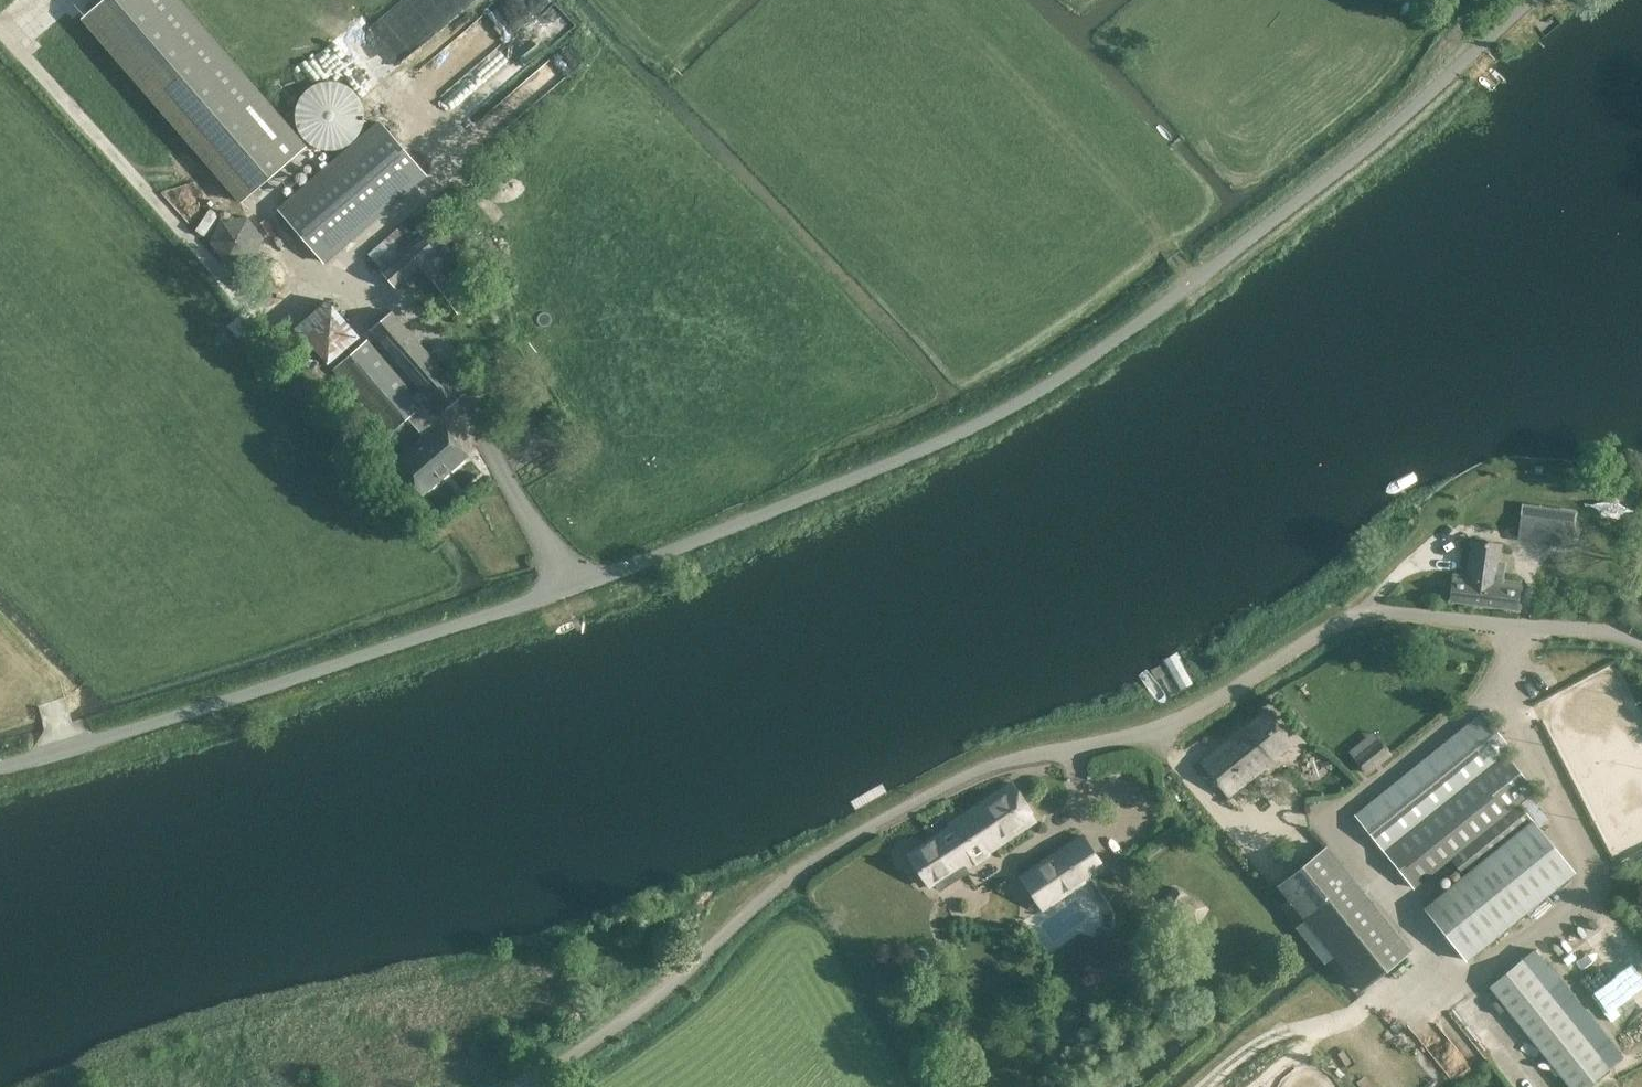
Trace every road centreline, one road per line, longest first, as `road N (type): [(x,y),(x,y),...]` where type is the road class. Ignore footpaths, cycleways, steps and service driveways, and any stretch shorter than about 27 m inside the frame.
road 1 (unclassified): [(0,768),(567,590),(1005,411),(1097,354),(1253,236),(1379,137),(1531,0)]
road 2 (unclassified): [(529,1086),(622,1024),(767,896),(855,835),(986,767),(1165,727),(1354,616),(1429,613),(1618,633),(1641,642)]
road 3 (track): [(0,30),(250,314),(286,302),(319,279),(406,310),(476,394),(485,436),(567,590)]
road 4 (track): [(1522,623),(1511,696),(1596,865),(1598,896),(1479,975),(1429,975),(1345,1018)]
road 5 (track): [(950,0),(1047,99),(1196,280)]
road 6 (track): [(1345,1018),(1254,1049),(1209,1086)]
road 7 (track): [(64,749),(46,689),(0,641)]

